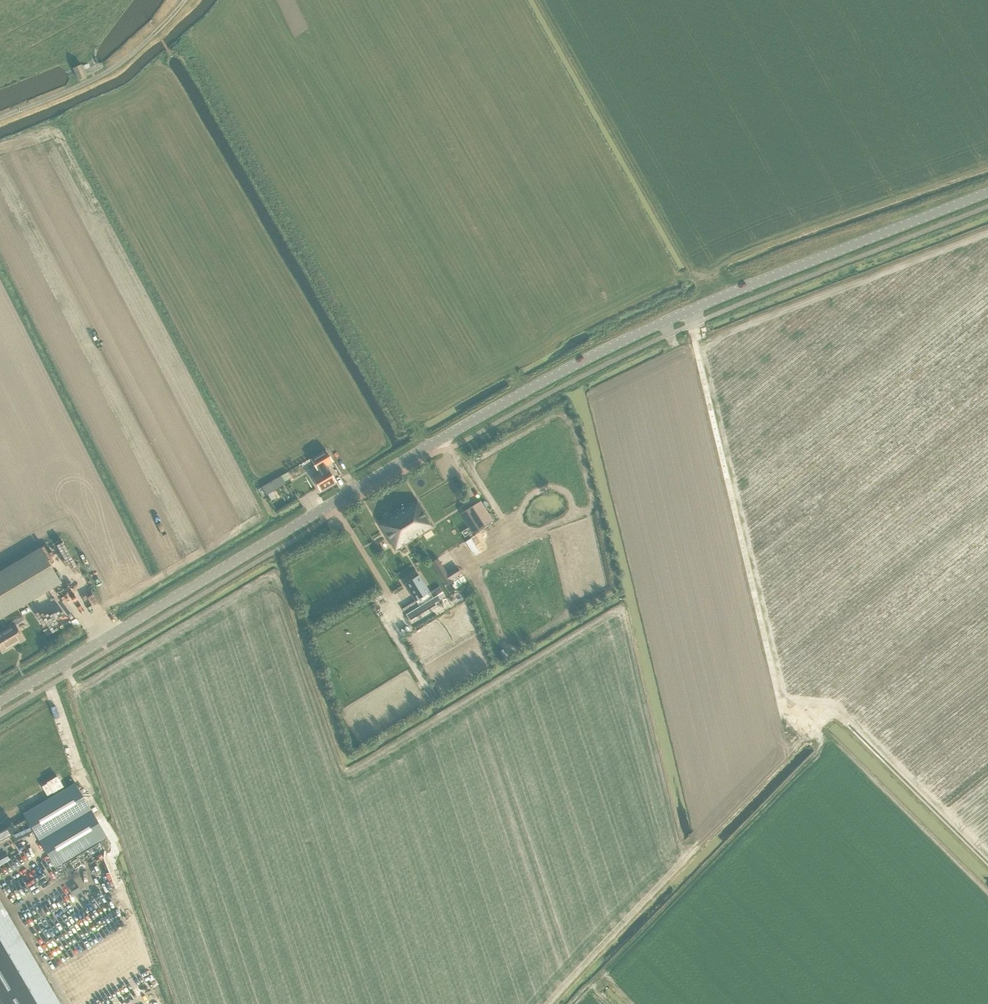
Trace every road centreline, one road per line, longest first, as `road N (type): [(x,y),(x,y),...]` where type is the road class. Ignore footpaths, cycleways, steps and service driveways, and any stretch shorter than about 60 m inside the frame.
road 1 (tertiary): [(0,705),(553,376),(749,285),(987,196)]
road 2 (track): [(551,1003),(806,734),(837,713),(987,862)]
road 3 (track): [(810,738),(779,707),(693,326)]
road 4 (track): [(810,738),(834,747),(987,898)]
road 5 (track): [(185,0),(113,69),(0,118)]

